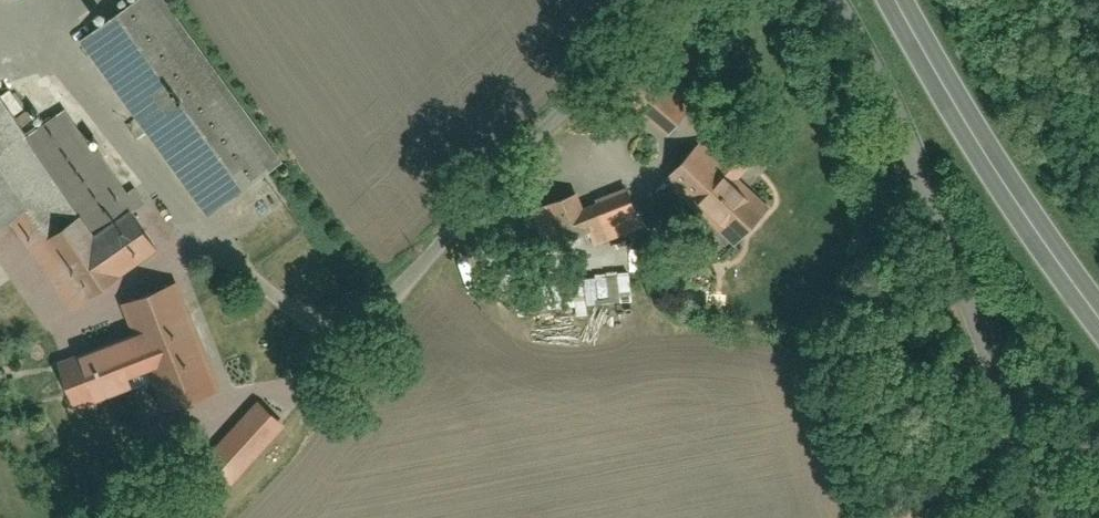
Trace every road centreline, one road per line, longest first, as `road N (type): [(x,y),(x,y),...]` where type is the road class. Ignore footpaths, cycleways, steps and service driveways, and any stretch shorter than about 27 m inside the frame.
road 1 (residential): [(839,0),(929,199),(1056,517)]
road 2 (primary): [(897,0),(1043,239),(1098,314)]

